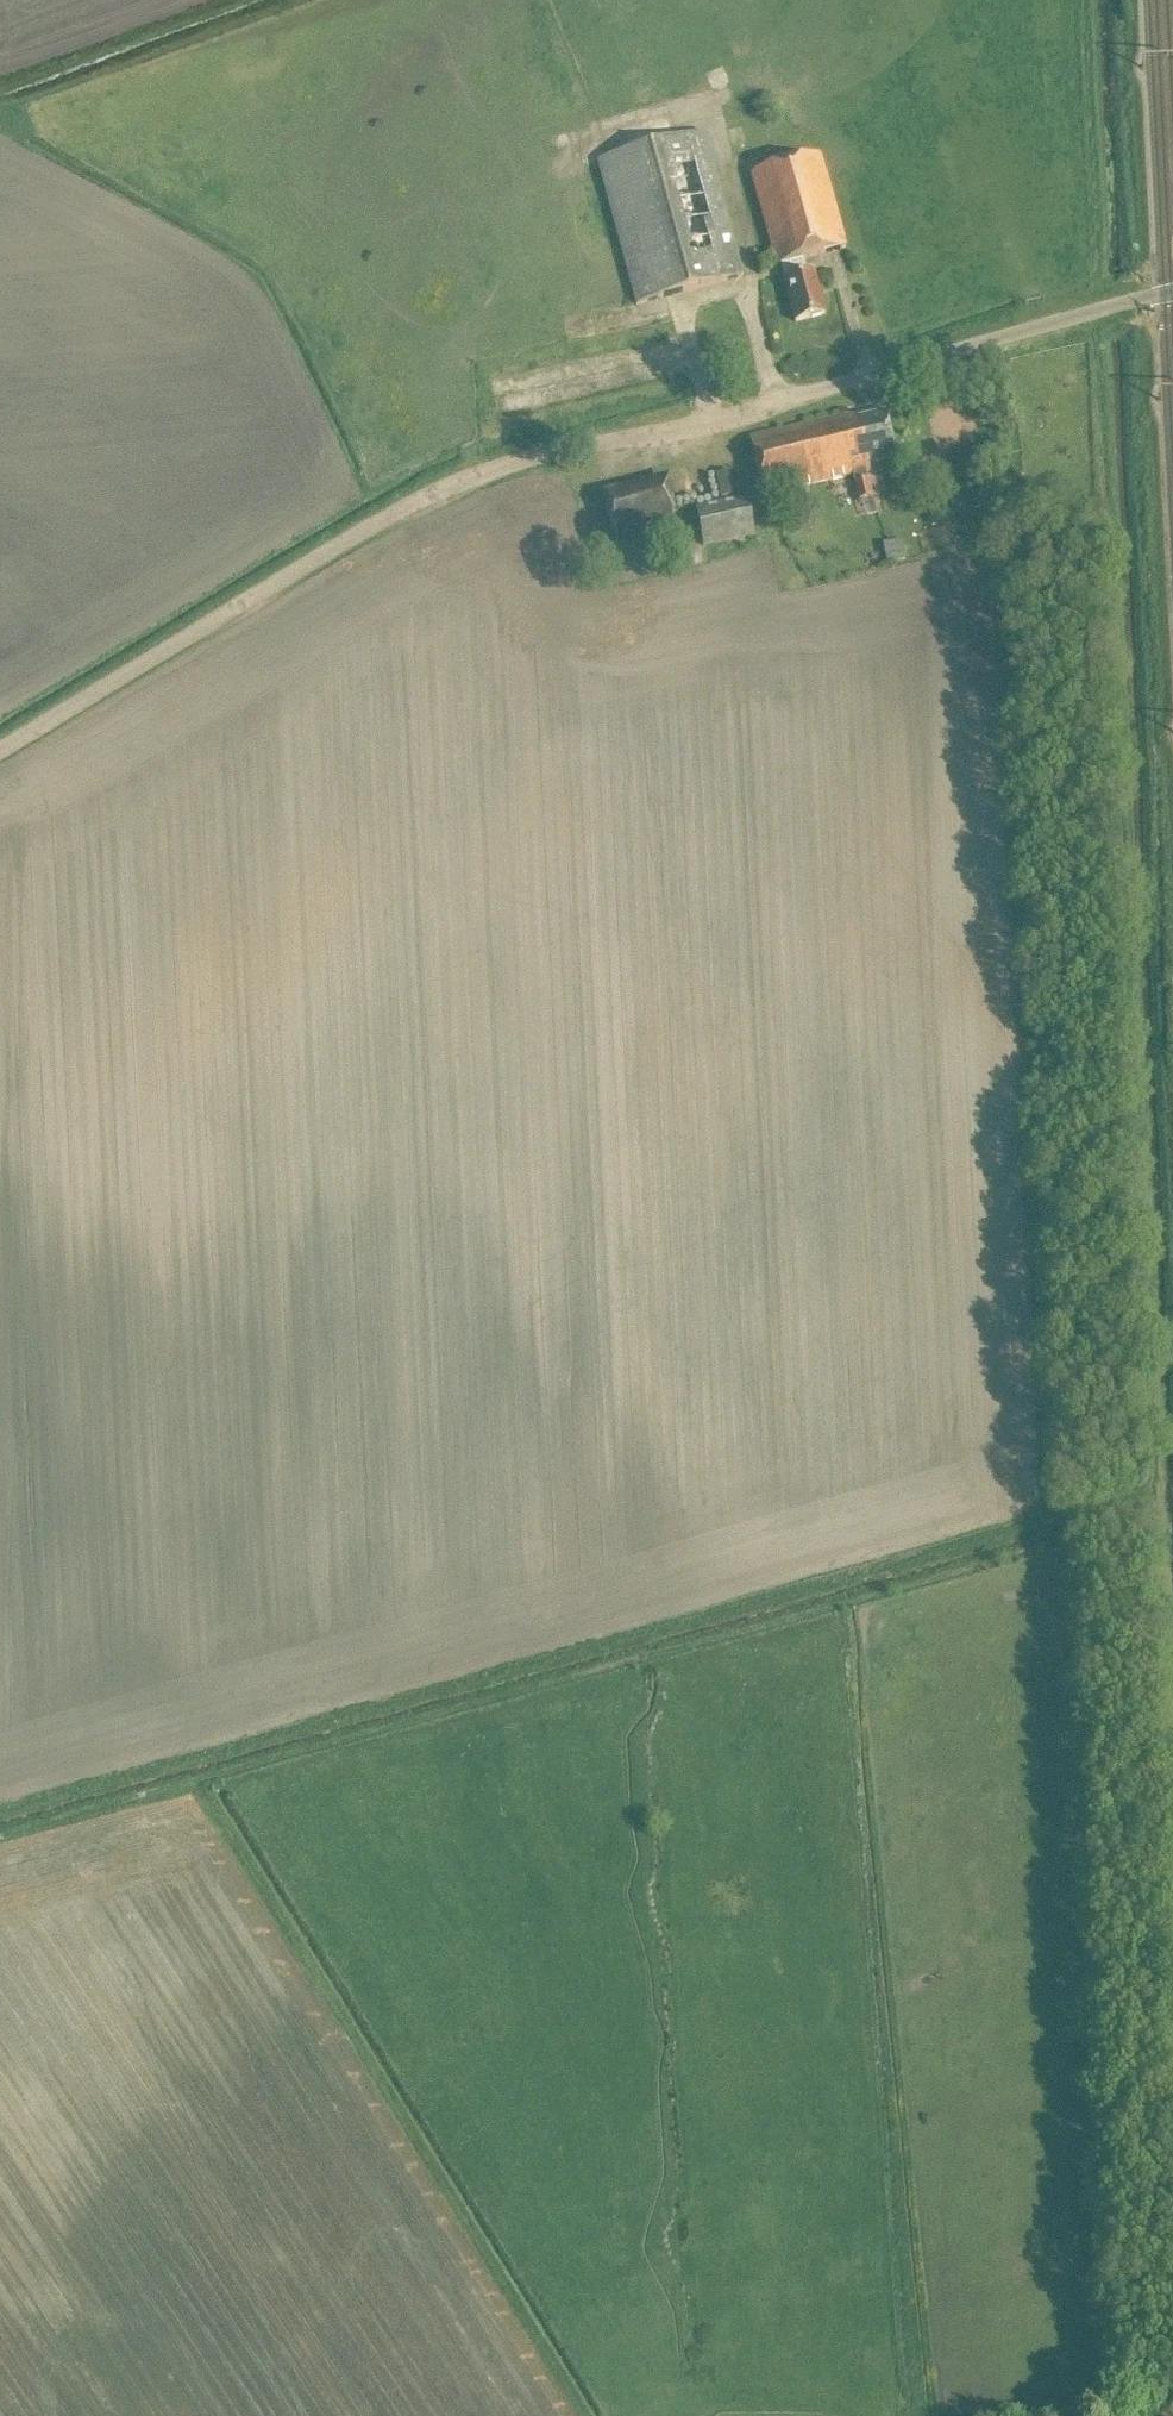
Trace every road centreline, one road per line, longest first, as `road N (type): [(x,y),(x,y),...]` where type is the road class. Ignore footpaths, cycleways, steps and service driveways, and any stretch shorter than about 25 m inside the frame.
road 1 (unclassified): [(441,490),(1172,294)]
road 2 (track): [(0,754),(441,490)]

